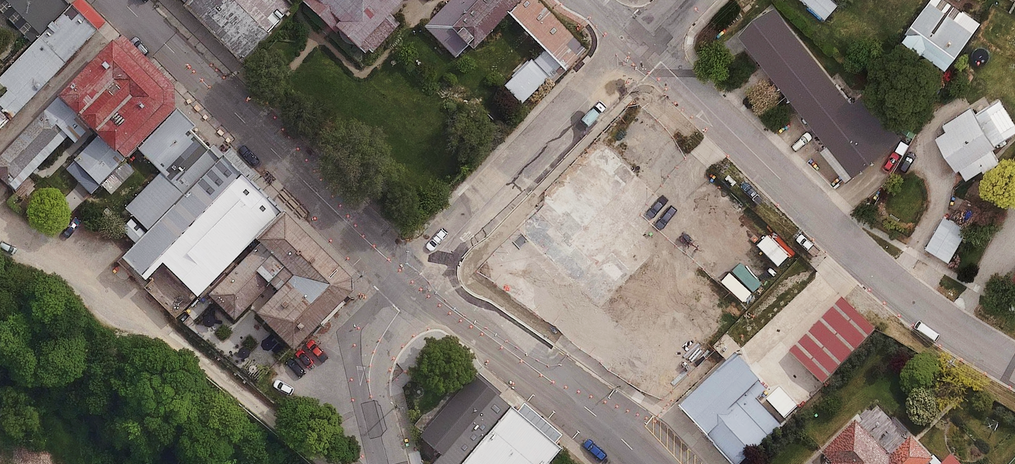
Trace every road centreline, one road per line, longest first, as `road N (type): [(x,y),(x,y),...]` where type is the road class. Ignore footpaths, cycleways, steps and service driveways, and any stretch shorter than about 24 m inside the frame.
road 1 (residential): [(640,45),(879,273),(1014,364)]
road 2 (unclassified): [(0,227),(98,279),(335,463)]
road 3 (secondary): [(417,283),(121,0)]
road 4 (tertiary): [(417,283),(640,45)]
road 5 (secondary): [(646,463),(589,410),(417,283)]
road 6 (tertiary): [(388,463),(370,392),(372,362),(417,283)]

